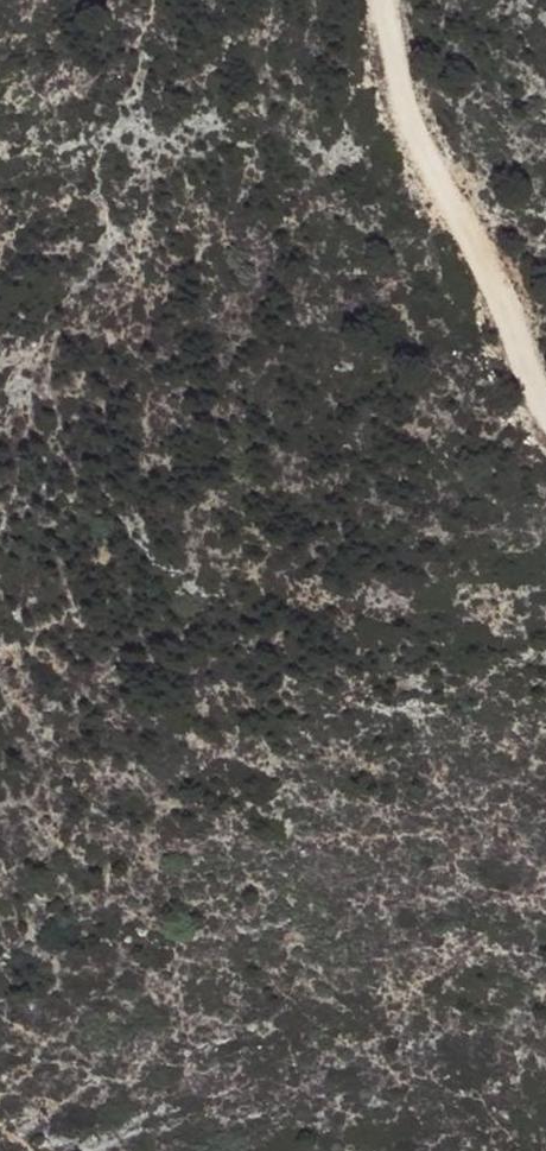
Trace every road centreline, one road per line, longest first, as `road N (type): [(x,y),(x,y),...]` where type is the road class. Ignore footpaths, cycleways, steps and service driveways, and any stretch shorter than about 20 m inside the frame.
road 1 (track): [(377,0),(416,148),(495,286),(545,416)]

